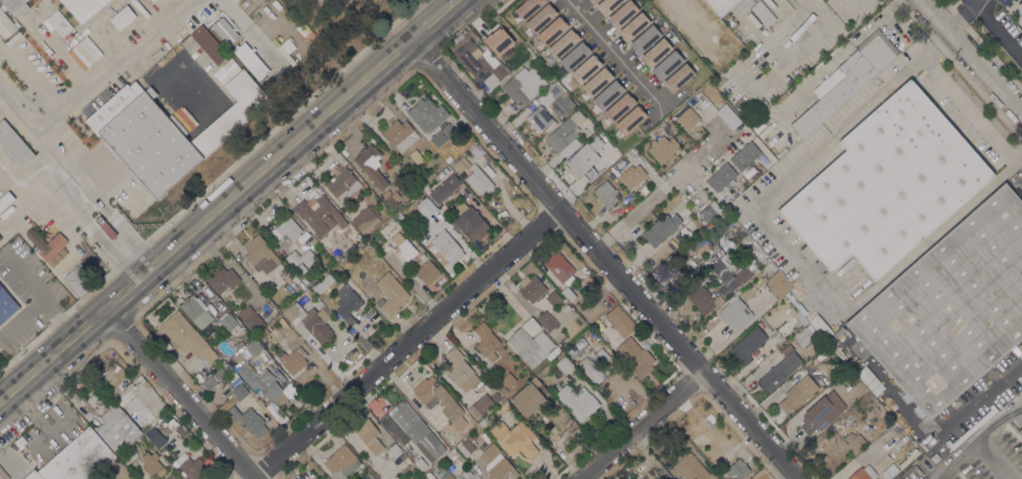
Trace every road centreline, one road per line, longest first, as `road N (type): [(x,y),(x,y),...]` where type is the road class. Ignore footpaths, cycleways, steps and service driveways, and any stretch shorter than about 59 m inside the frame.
road 1 (residential): [(794,478),(414,38)]
road 2 (primary): [(414,38),(0,404)]
road 3 (residential): [(562,209),(265,478)]
road 4 (residential): [(251,478),(107,310)]
road 5 (residential): [(730,131),(595,247)]
road 6 (residential): [(707,377),(589,478)]
road 7 (residential): [(1021,105),(928,0)]

